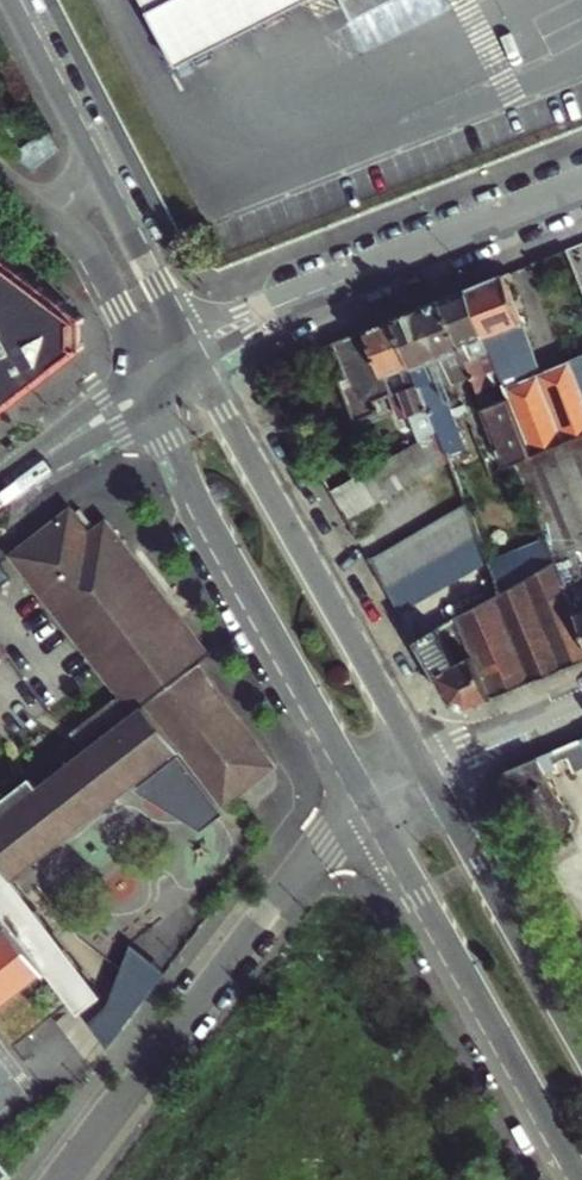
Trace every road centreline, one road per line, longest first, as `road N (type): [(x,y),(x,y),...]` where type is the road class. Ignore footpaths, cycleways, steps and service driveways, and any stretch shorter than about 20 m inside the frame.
road 1 (residential): [(60,1179),(324,839),(368,801)]
road 2 (tertiary): [(427,766),(193,350)]
road 3 (tertiary): [(149,380),(212,524),(368,801)]
road 4 (tertiary): [(368,801),(581,1179)]
road 5 (residential): [(193,350),(249,318),(581,187)]
road 6 (tertiary): [(581,1043),(427,766)]
road 7 (tertiary): [(23,196),(80,243),(103,273),(149,380)]
road 8 (tertiary): [(193,350),(89,154)]
road 9 (tertiary): [(0,491),(149,380)]
road 10 (tertiary): [(89,154),(11,0)]
road 11 (residential): [(427,766),(581,700)]

